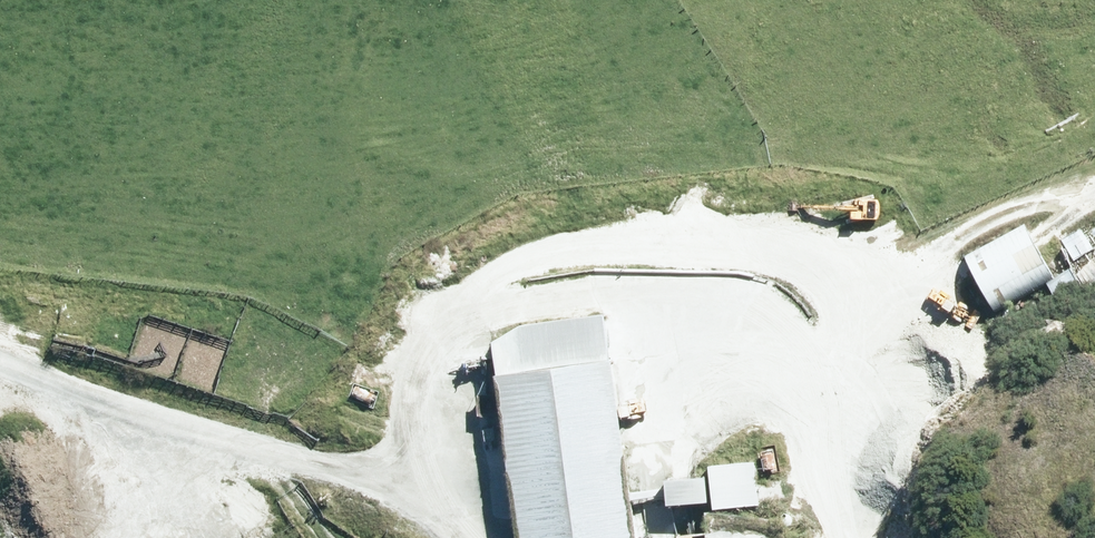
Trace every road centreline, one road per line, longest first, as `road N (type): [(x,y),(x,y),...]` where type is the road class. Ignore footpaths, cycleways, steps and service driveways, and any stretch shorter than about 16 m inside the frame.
road 1 (track): [(806,414),(735,352),(648,317),(519,316),(458,341),(418,382),(408,532)]
road 2 (track): [(856,537),(806,414),(863,339),(929,271),(1094,191)]
road 3 (track): [(0,385),(353,495),(416,537)]

